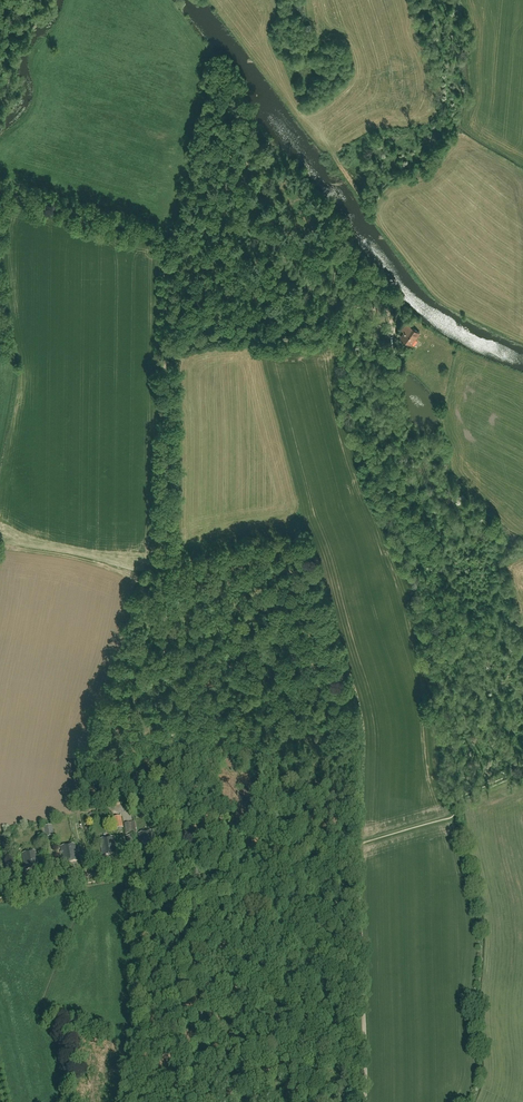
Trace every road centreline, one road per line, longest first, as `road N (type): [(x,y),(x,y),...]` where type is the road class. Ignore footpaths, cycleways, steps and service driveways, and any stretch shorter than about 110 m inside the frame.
road 1 (track): [(356,851),(181,891),(165,600),(167,351)]
road 2 (track): [(167,351),(210,337),(311,341),(326,320),(337,224)]
road 3 (track): [(360,1101),(356,851)]
road 4 (residential): [(0,896),(180,870)]

